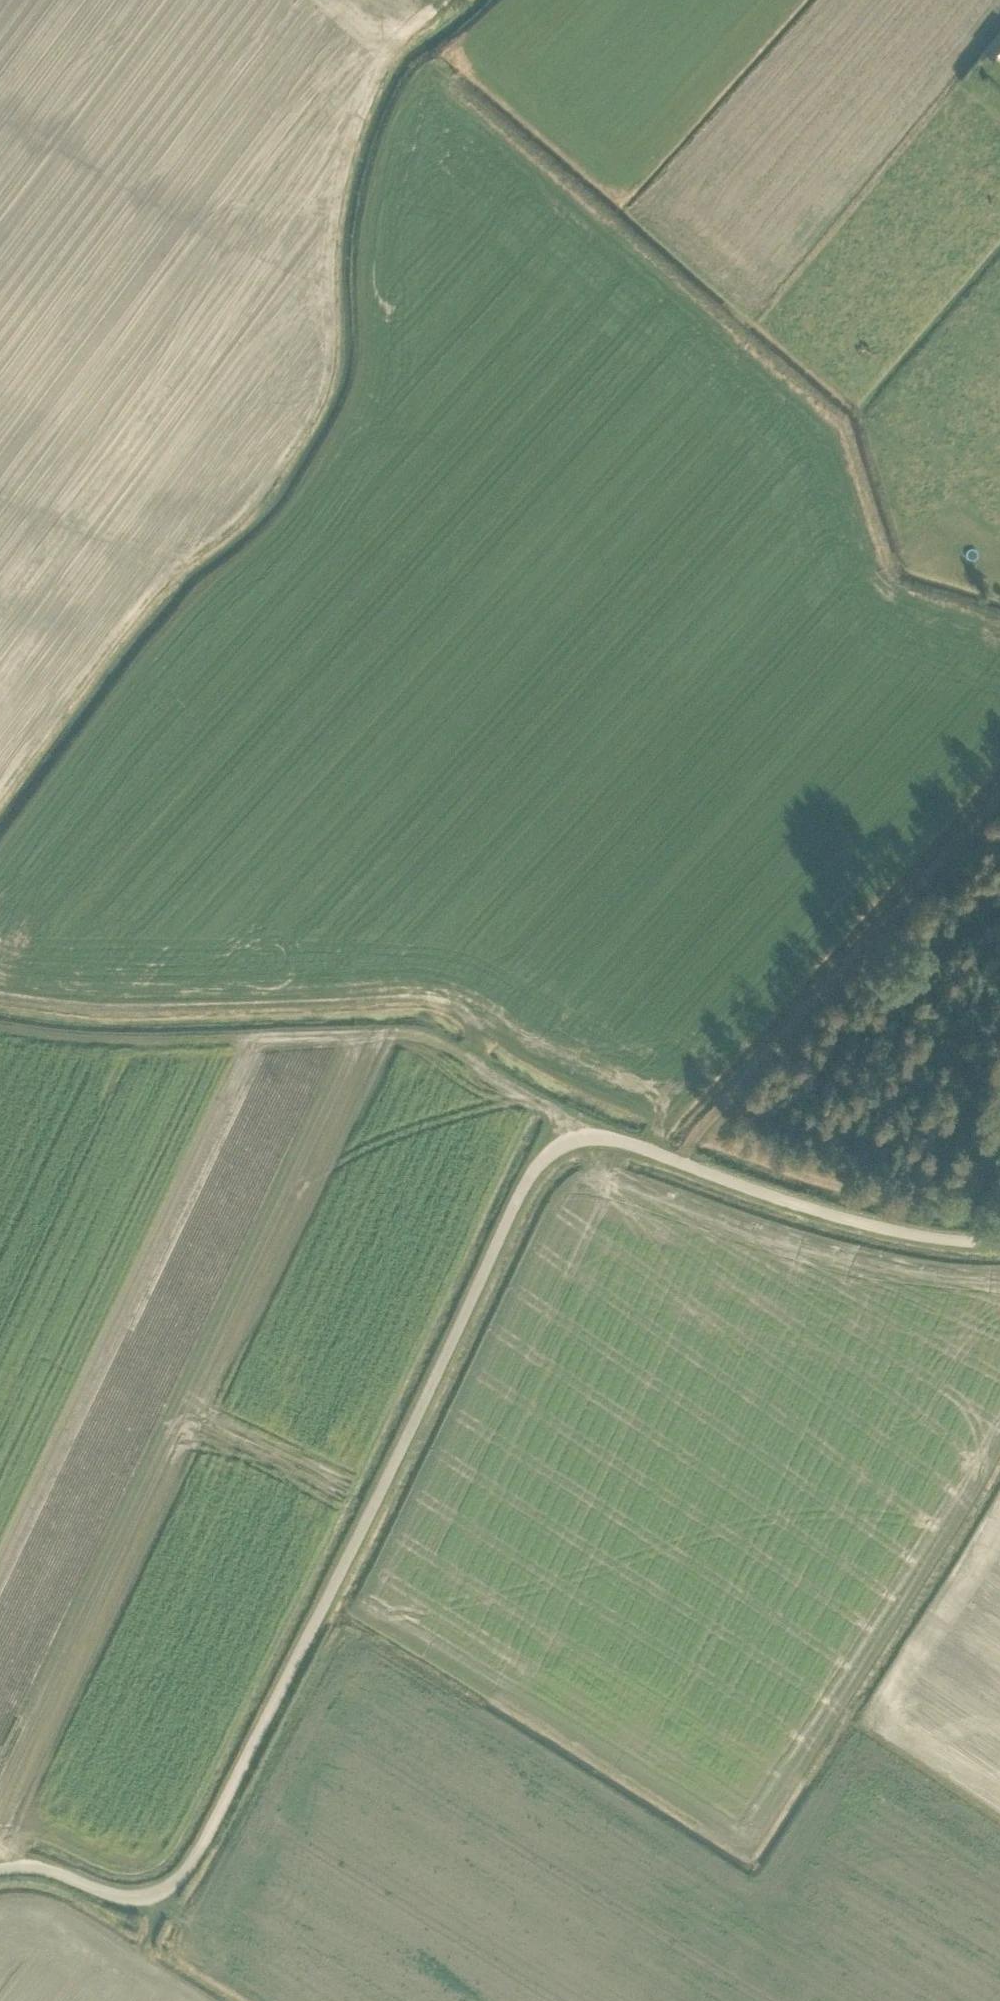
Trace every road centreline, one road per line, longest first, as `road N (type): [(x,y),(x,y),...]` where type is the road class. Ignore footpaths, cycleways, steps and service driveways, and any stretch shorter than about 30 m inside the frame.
road 1 (unclassified): [(0,1869),(41,1870),(133,1907),(179,1892),(256,1752),(540,1165),(578,1140),(630,1147),(824,1220),(976,1246),(999,1242)]

